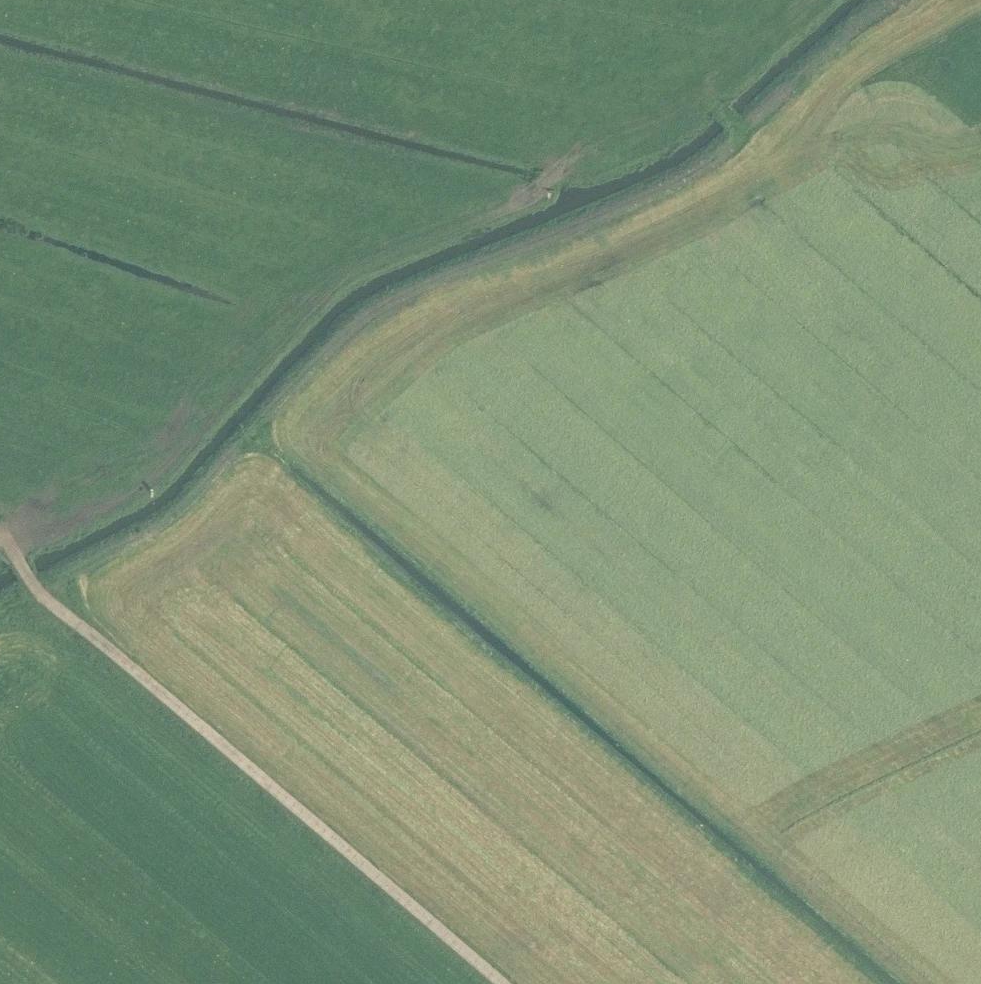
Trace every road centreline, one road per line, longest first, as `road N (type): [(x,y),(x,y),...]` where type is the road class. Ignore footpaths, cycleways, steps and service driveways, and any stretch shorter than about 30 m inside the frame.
road 1 (track): [(939,0),(722,180),(505,260),(370,321),(180,516),(0,617)]
road 2 (track): [(510,983),(42,595),(0,537)]

